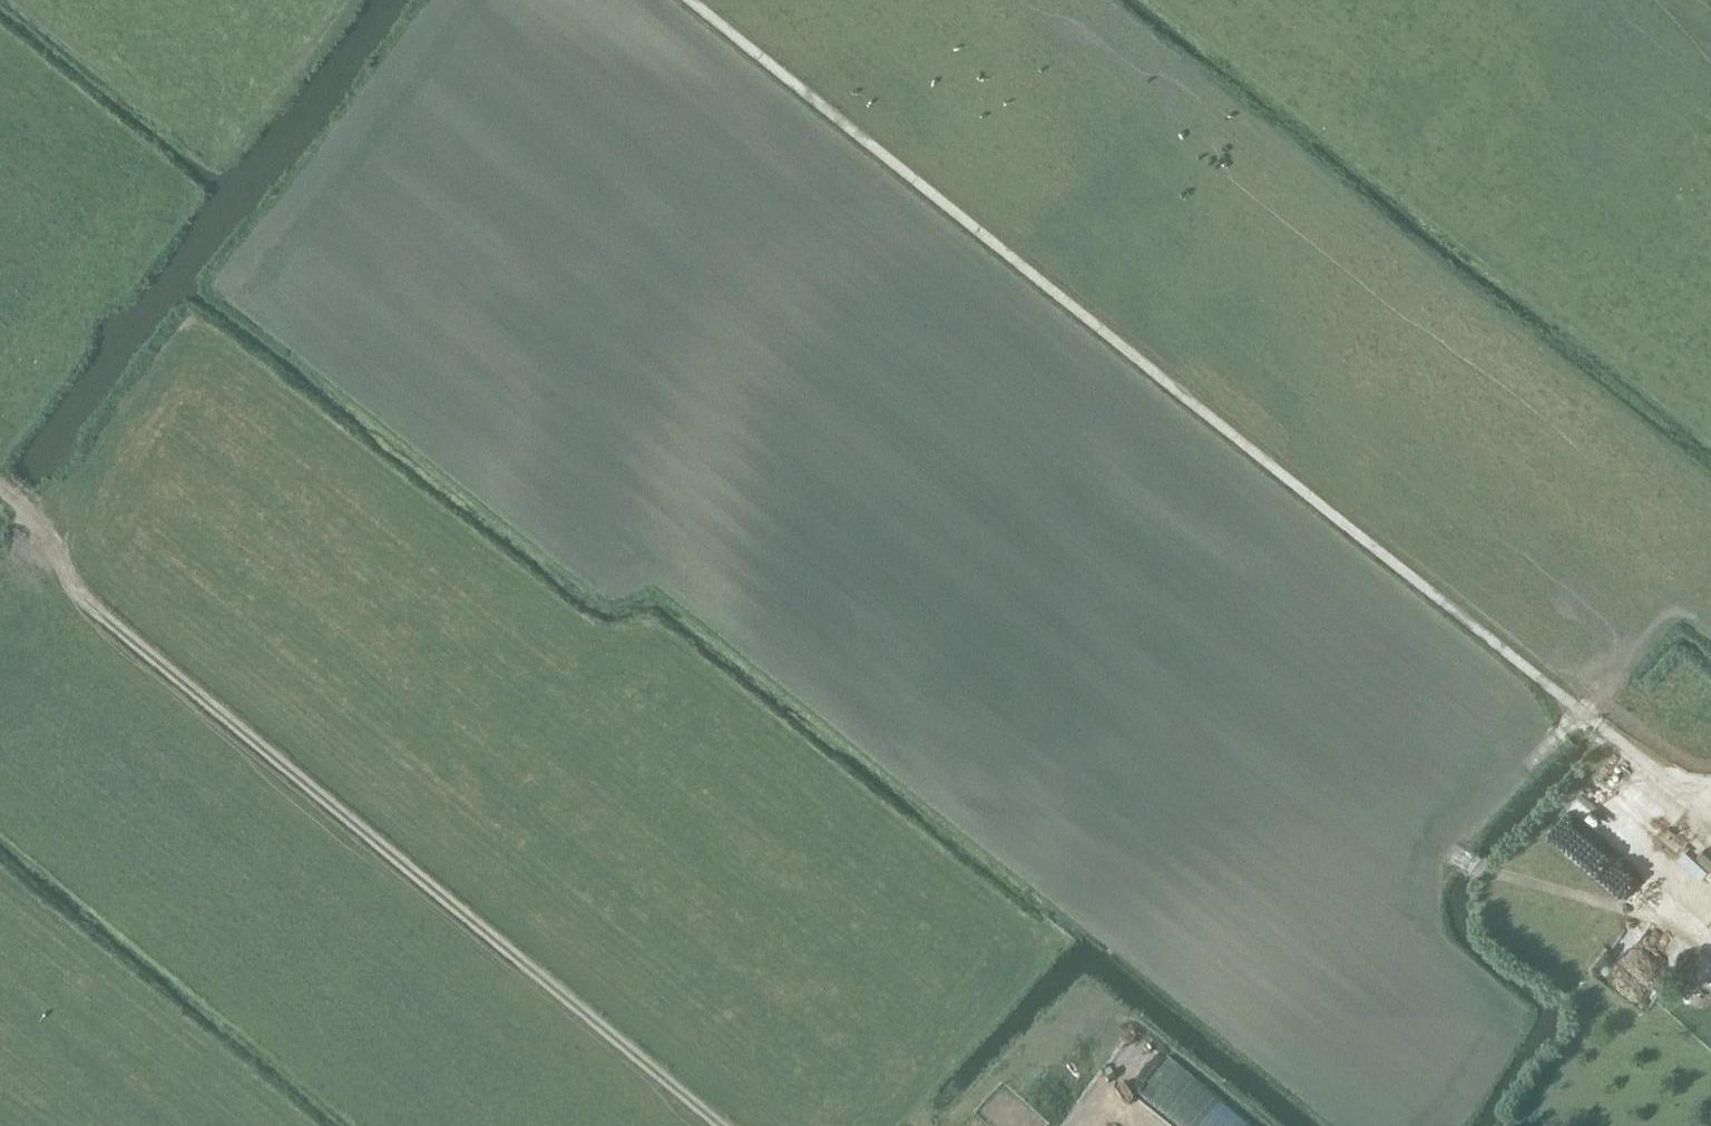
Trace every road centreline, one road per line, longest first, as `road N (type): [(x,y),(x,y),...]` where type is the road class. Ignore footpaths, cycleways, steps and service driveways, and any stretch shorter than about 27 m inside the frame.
road 1 (track): [(0,486),(59,545),(79,595),(723,1125)]

